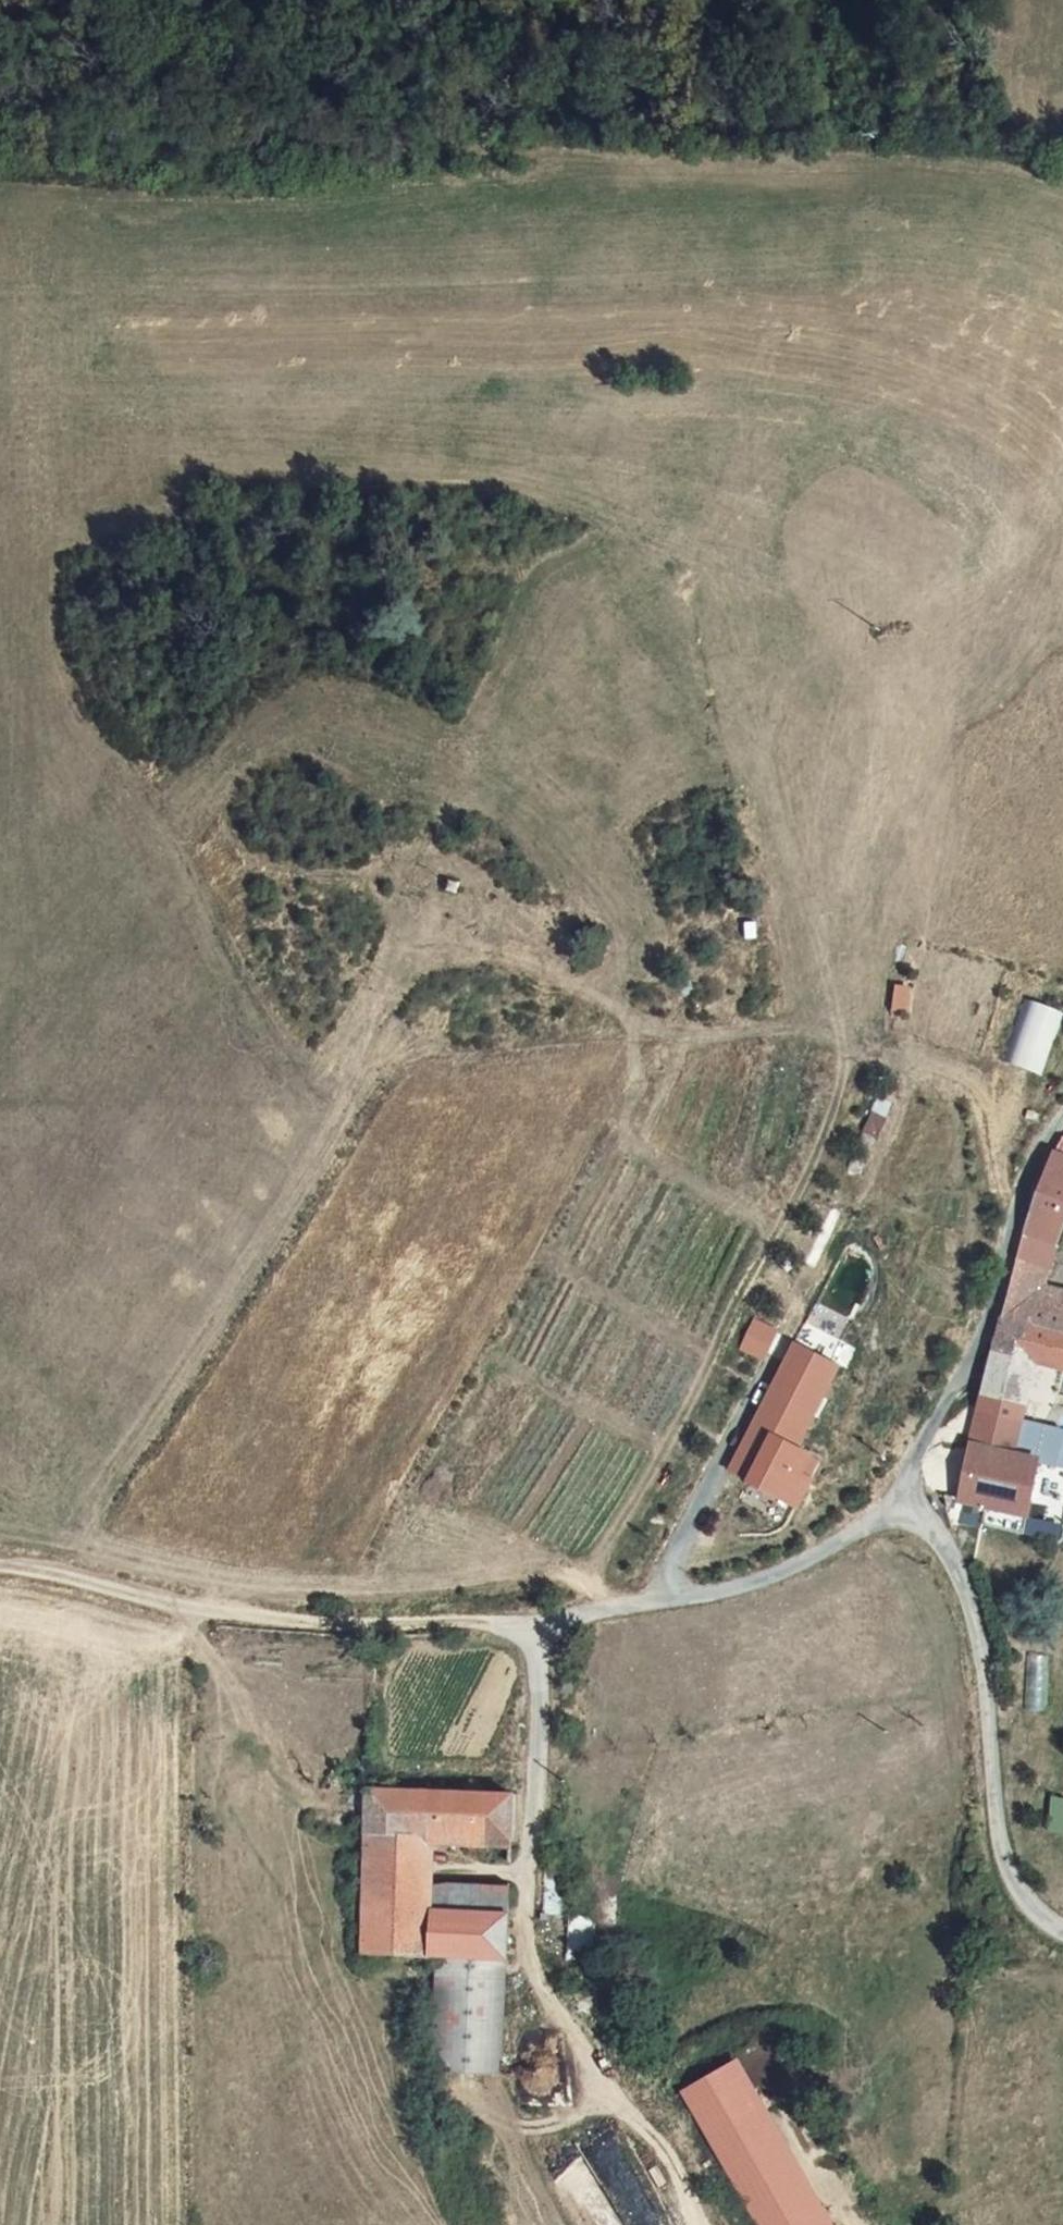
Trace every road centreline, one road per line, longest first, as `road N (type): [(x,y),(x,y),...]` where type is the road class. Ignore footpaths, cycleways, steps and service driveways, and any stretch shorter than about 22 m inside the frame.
road 1 (track): [(0,130),(241,107),(620,173),(952,169),(1062,194)]
road 2 (track): [(538,1630),(182,1604),(0,1559)]
road 3 (unclassified): [(1062,1927),(1045,1921),(1018,1890),(1000,1843),(982,1646),(961,1571),(899,1494)]
road 4 (residential): [(899,1494),(989,1318),(1047,1141),(1062,1119)]
road 5 (residential): [(538,1630),(717,1597),(878,1525),(899,1494)]

